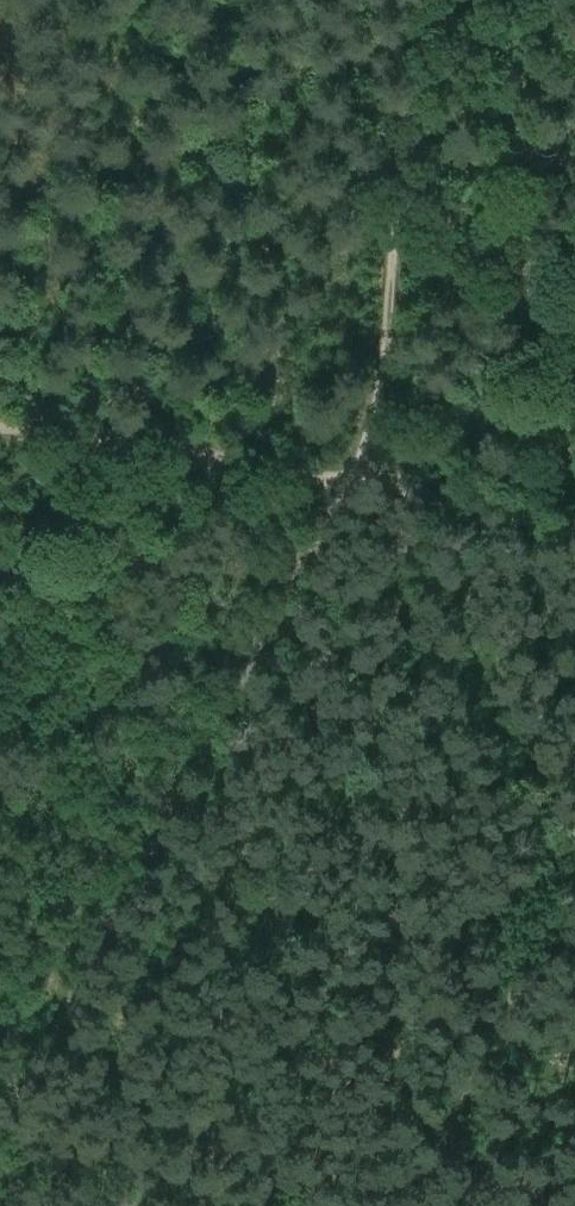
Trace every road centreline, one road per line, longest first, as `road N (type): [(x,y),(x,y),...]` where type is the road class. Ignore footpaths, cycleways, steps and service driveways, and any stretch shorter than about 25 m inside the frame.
road 1 (track): [(0,432),(171,447),(574,541)]
road 2 (track): [(417,1205),(574,852)]

